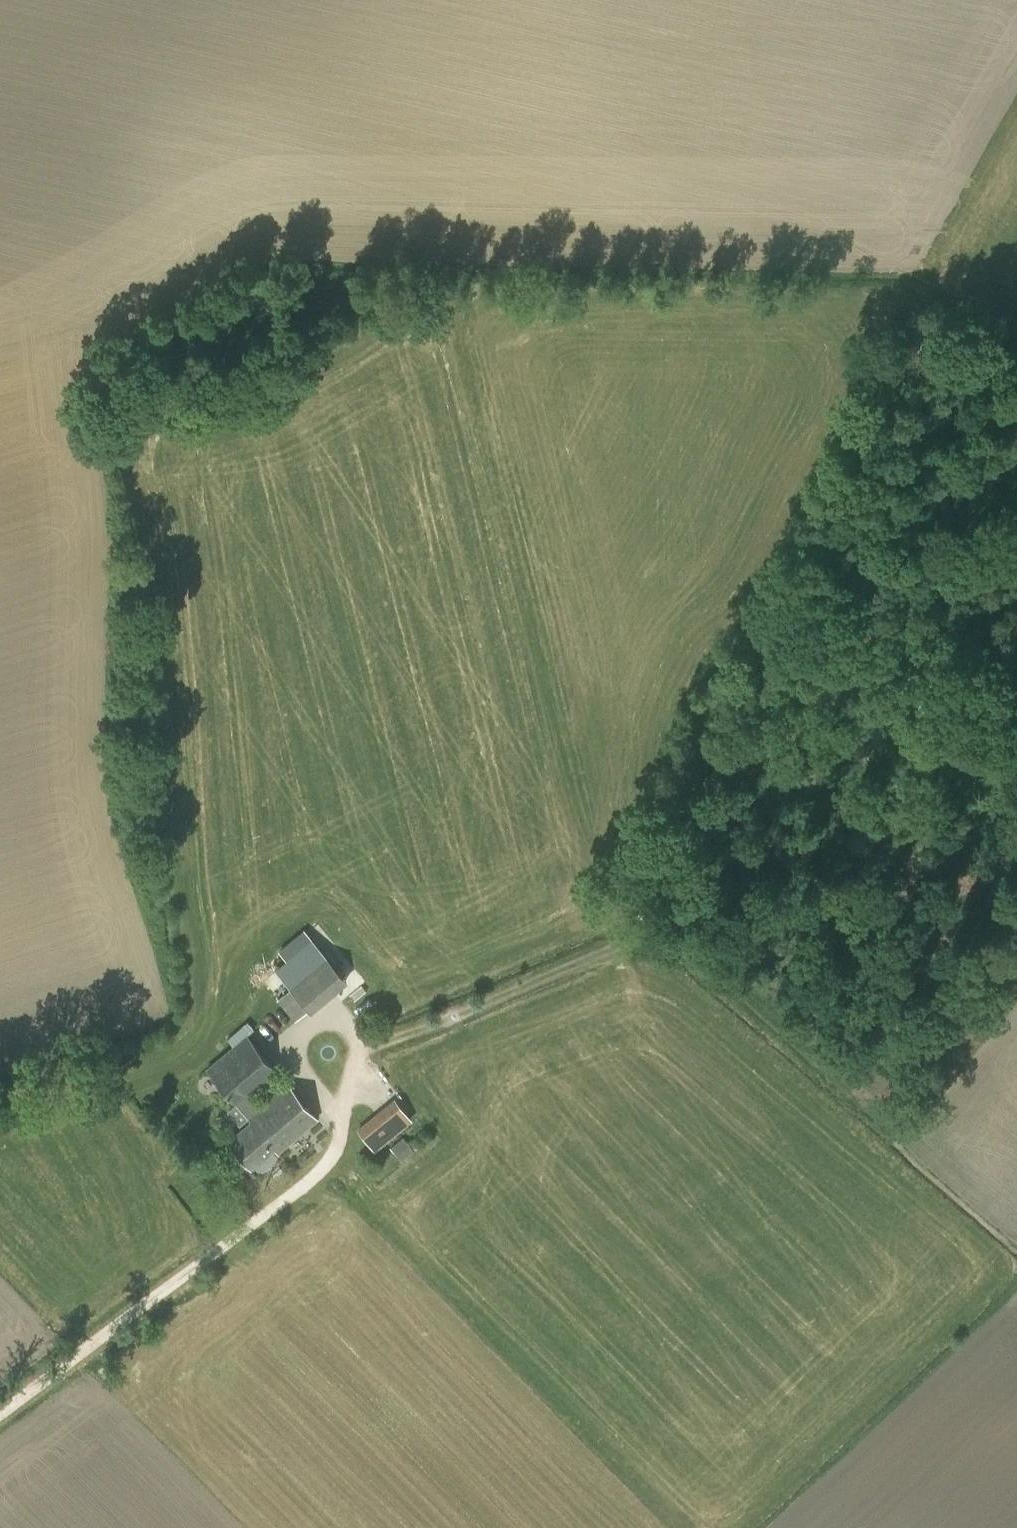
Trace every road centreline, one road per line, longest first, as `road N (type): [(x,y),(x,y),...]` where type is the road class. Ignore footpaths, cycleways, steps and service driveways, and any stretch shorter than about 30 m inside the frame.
road 1 (track): [(0,1411),(278,1200),(335,1141),(347,1091)]

